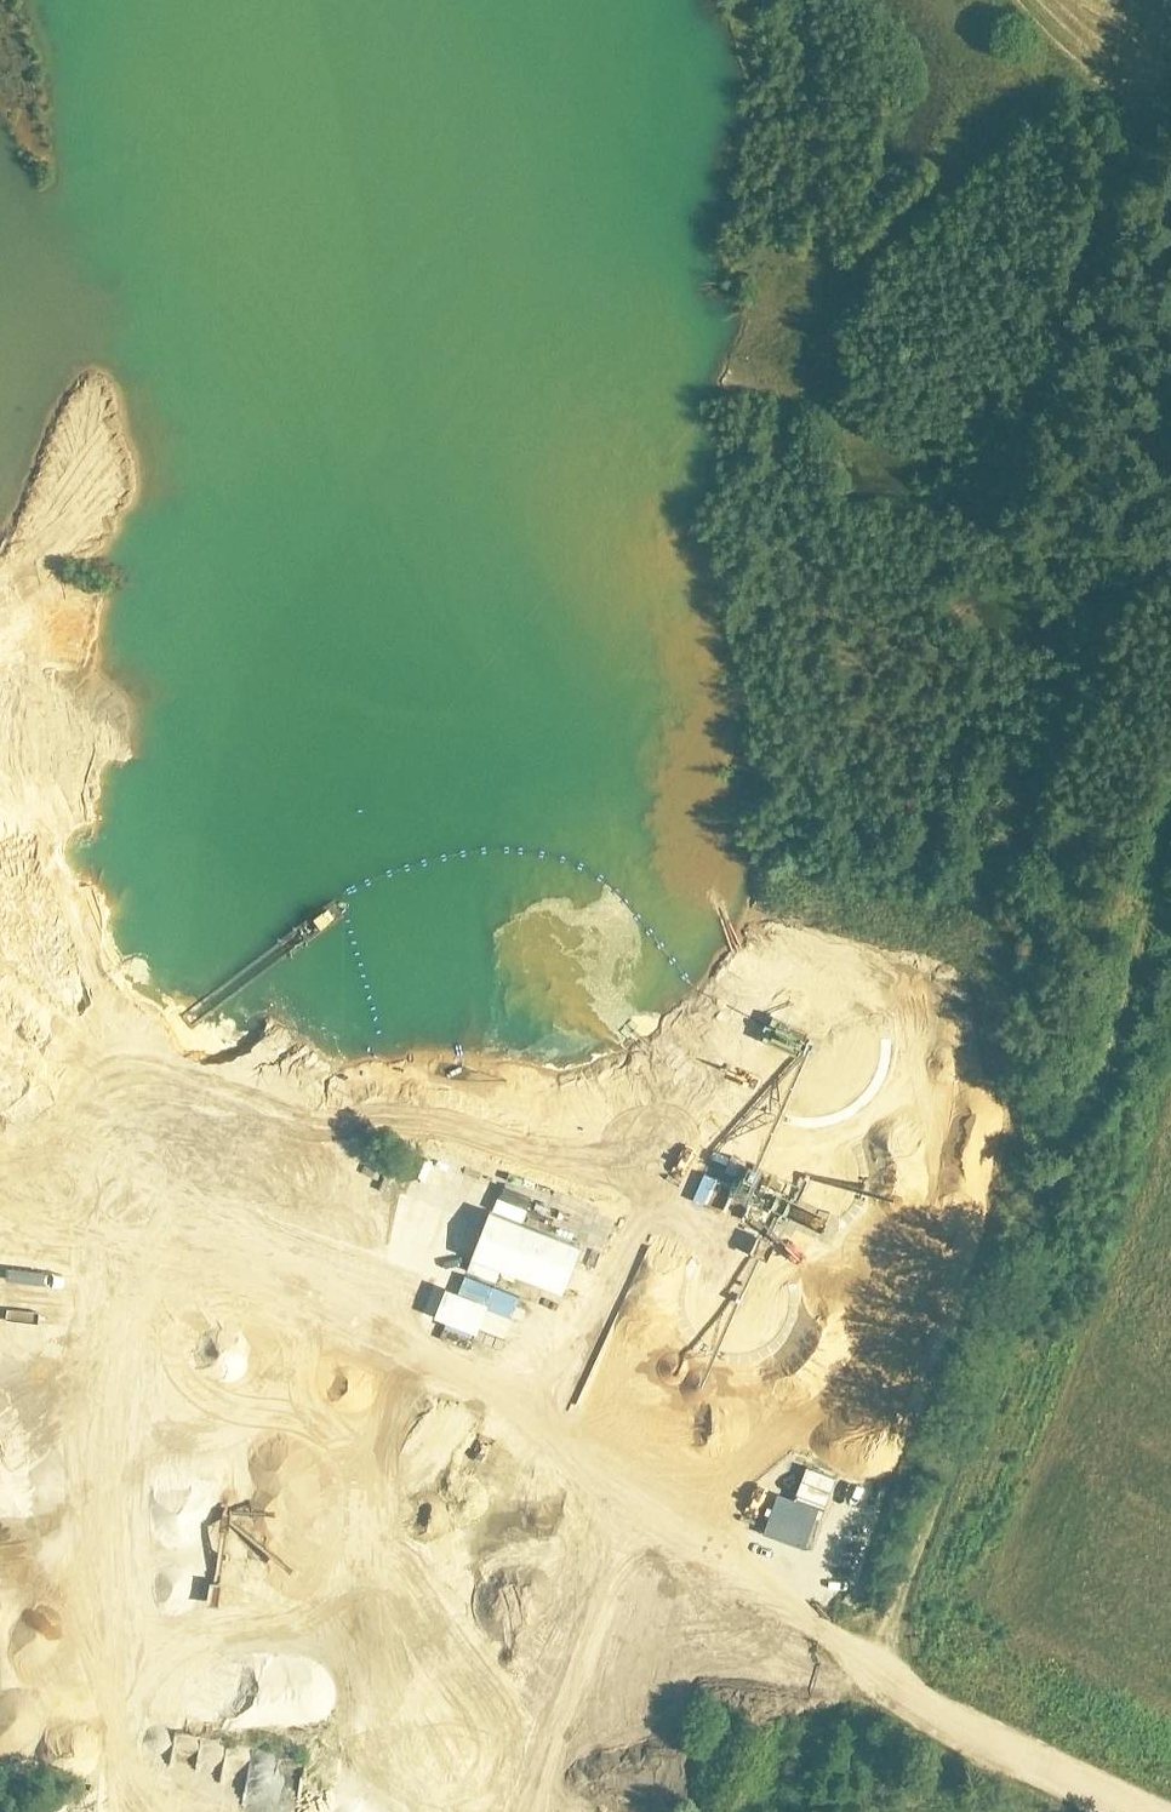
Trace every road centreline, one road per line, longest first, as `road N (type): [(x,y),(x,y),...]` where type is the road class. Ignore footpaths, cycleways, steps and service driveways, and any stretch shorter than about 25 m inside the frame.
road 1 (track): [(1151,901),(1135,996),(1006,1260),(870,1673)]
road 2 (track): [(1160,1811),(861,1668),(559,1442)]
road 3 (track): [(844,1655),(788,1811)]

